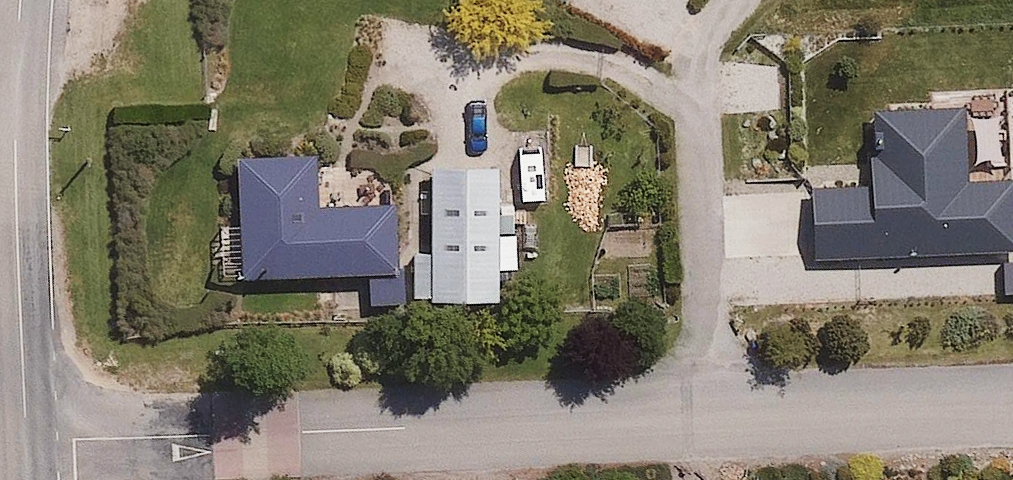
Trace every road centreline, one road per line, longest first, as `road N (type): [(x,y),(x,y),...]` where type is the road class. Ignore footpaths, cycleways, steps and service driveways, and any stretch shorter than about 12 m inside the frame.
road 1 (residential): [(187,438),(708,431)]
road 2 (tertiary): [(26,440),(15,76)]
road 3 (residential): [(708,431),(699,74)]
road 4 (residential): [(708,431),(1012,408)]
road 5 (residential): [(26,440),(187,438)]

